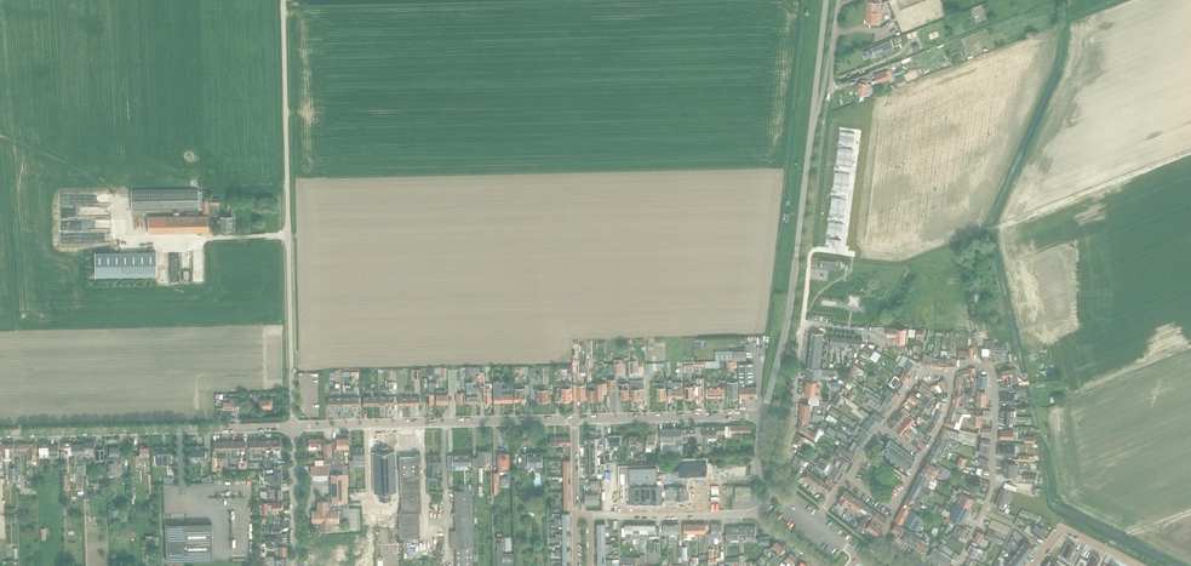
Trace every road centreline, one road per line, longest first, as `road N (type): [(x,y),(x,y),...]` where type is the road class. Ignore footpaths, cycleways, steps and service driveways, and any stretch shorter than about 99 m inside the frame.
road 1 (unclassified): [(292,359),(283,0)]
road 2 (tertiary): [(763,416),(791,301),(812,121)]
road 3 (unclassified): [(0,434),(294,426)]
road 4 (tertiary): [(294,426),(574,420)]
road 5 (residential): [(958,565),(993,487),(996,388),(984,364),(951,375)]
road 6 (tertiary): [(574,420),(763,416)]
road 7 (residential): [(589,514),(753,513)]
road 8 (residential): [(760,471),(783,462),(787,449),(802,327)]
road 9 (tertiary): [(296,565),(294,426)]
road 10 (residential): [(1139,565),(1062,528),(1032,565)]
road 11 (residential): [(812,121),(837,0)]
road 12 (residential): [(843,252),(858,130)]
road 13 (tertiary): [(812,121),(826,0)]

